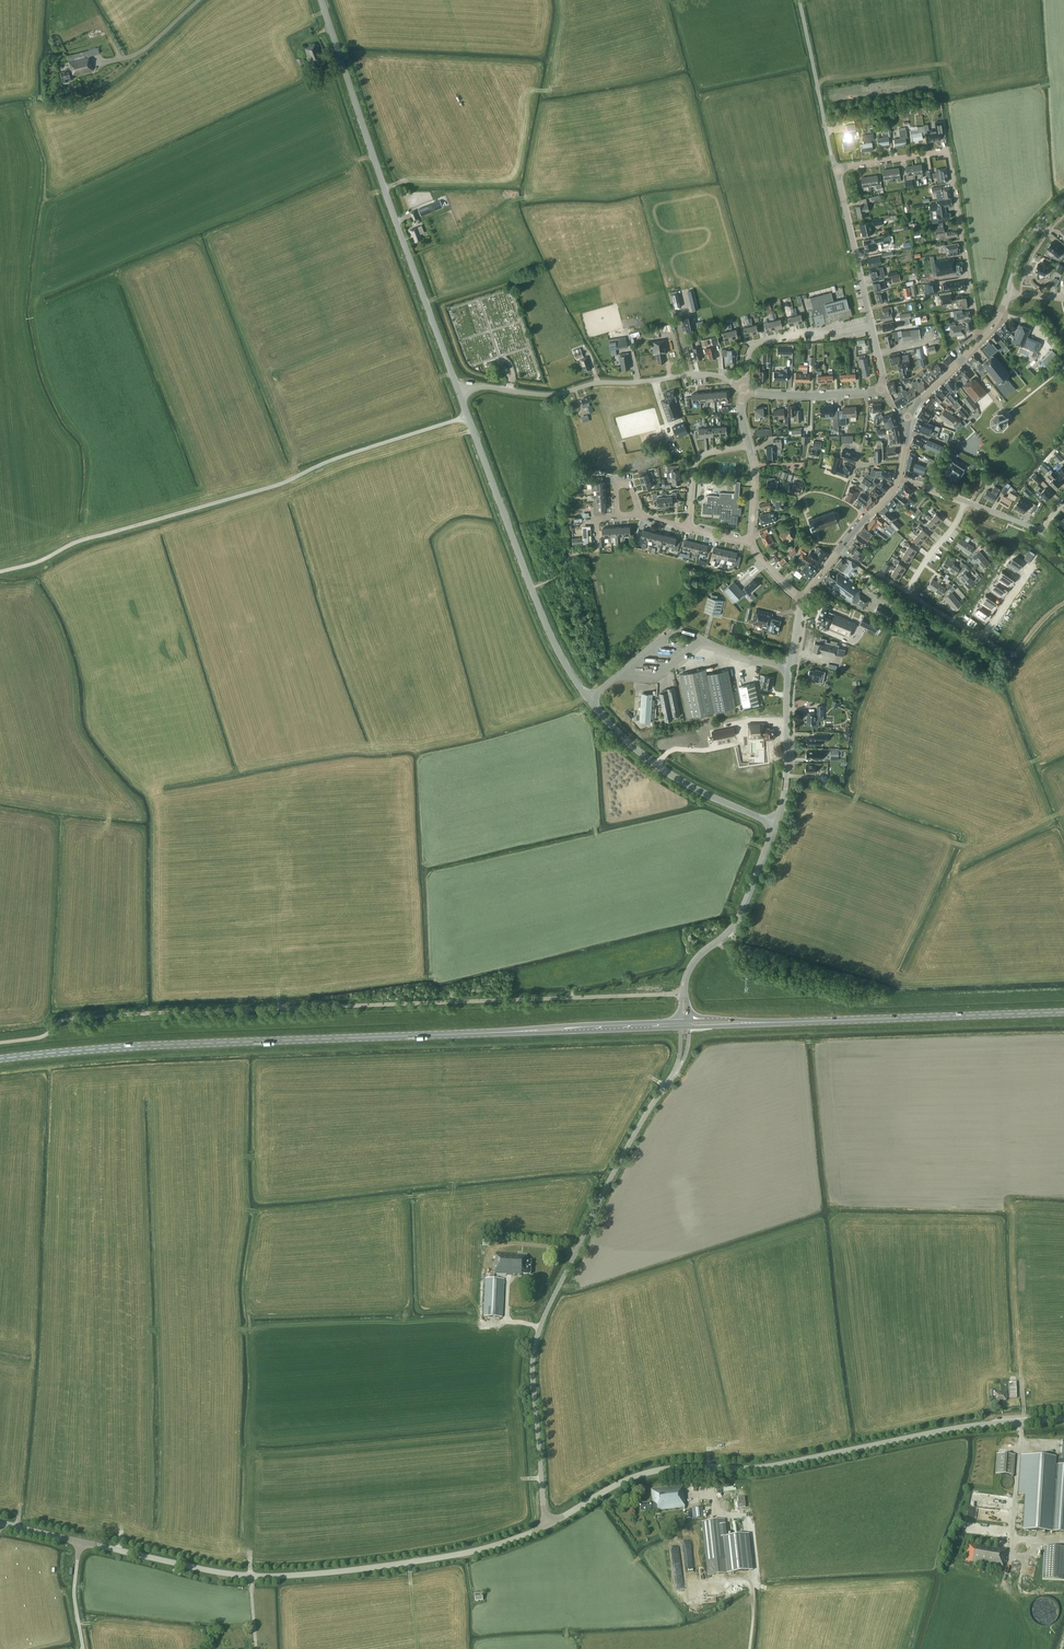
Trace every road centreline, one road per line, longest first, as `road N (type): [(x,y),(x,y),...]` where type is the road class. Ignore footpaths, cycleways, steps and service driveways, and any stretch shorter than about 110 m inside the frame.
road 1 (unclassified): [(58,1022),(684,994)]
road 2 (tertiary): [(548,1524),(654,1471),(761,1467),(960,1427),(1063,1418)]
road 3 (primary): [(0,1059),(502,1032)]
road 4 (tertiary): [(548,1524),(533,1380),(537,1337),(610,1180),(678,1065)]
road 5 (tertiary): [(80,1541),(219,1572),(279,1575),(465,1553),(548,1524)]
road 6 (unclassified): [(460,394),(321,0)]
road 7 (unclassified): [(589,699),(544,620),(460,394)]
road 8 (primary): [(762,1023),(1063,1012)]
road 9 (residential): [(744,388),(694,373),(551,394),(488,386),(460,394)]
road 10 (unclassified): [(776,823),(661,768),(589,699)]
road 11 (tertiary): [(684,994),(693,963),(740,917),(776,823)]
road 12 (residential): [(979,341),(947,154)]
road 13 (primary): [(680,1021),(502,1032)]
road 14 (primary): [(502,1032),(680,1027)]
road 15 (unclassified): [(836,168),(799,0)]
road 16 (residential): [(907,592),(977,634),(1029,566)]
road 17 (residential): [(871,326),(836,168)]
road 18 (residential): [(744,388),(758,343),(871,326)]
road 19 (tertiary): [(776,823),(790,668)]
road 20 (residential): [(687,527),(698,459),(749,445)]
road 21 (residential): [(865,392),(744,388)]

